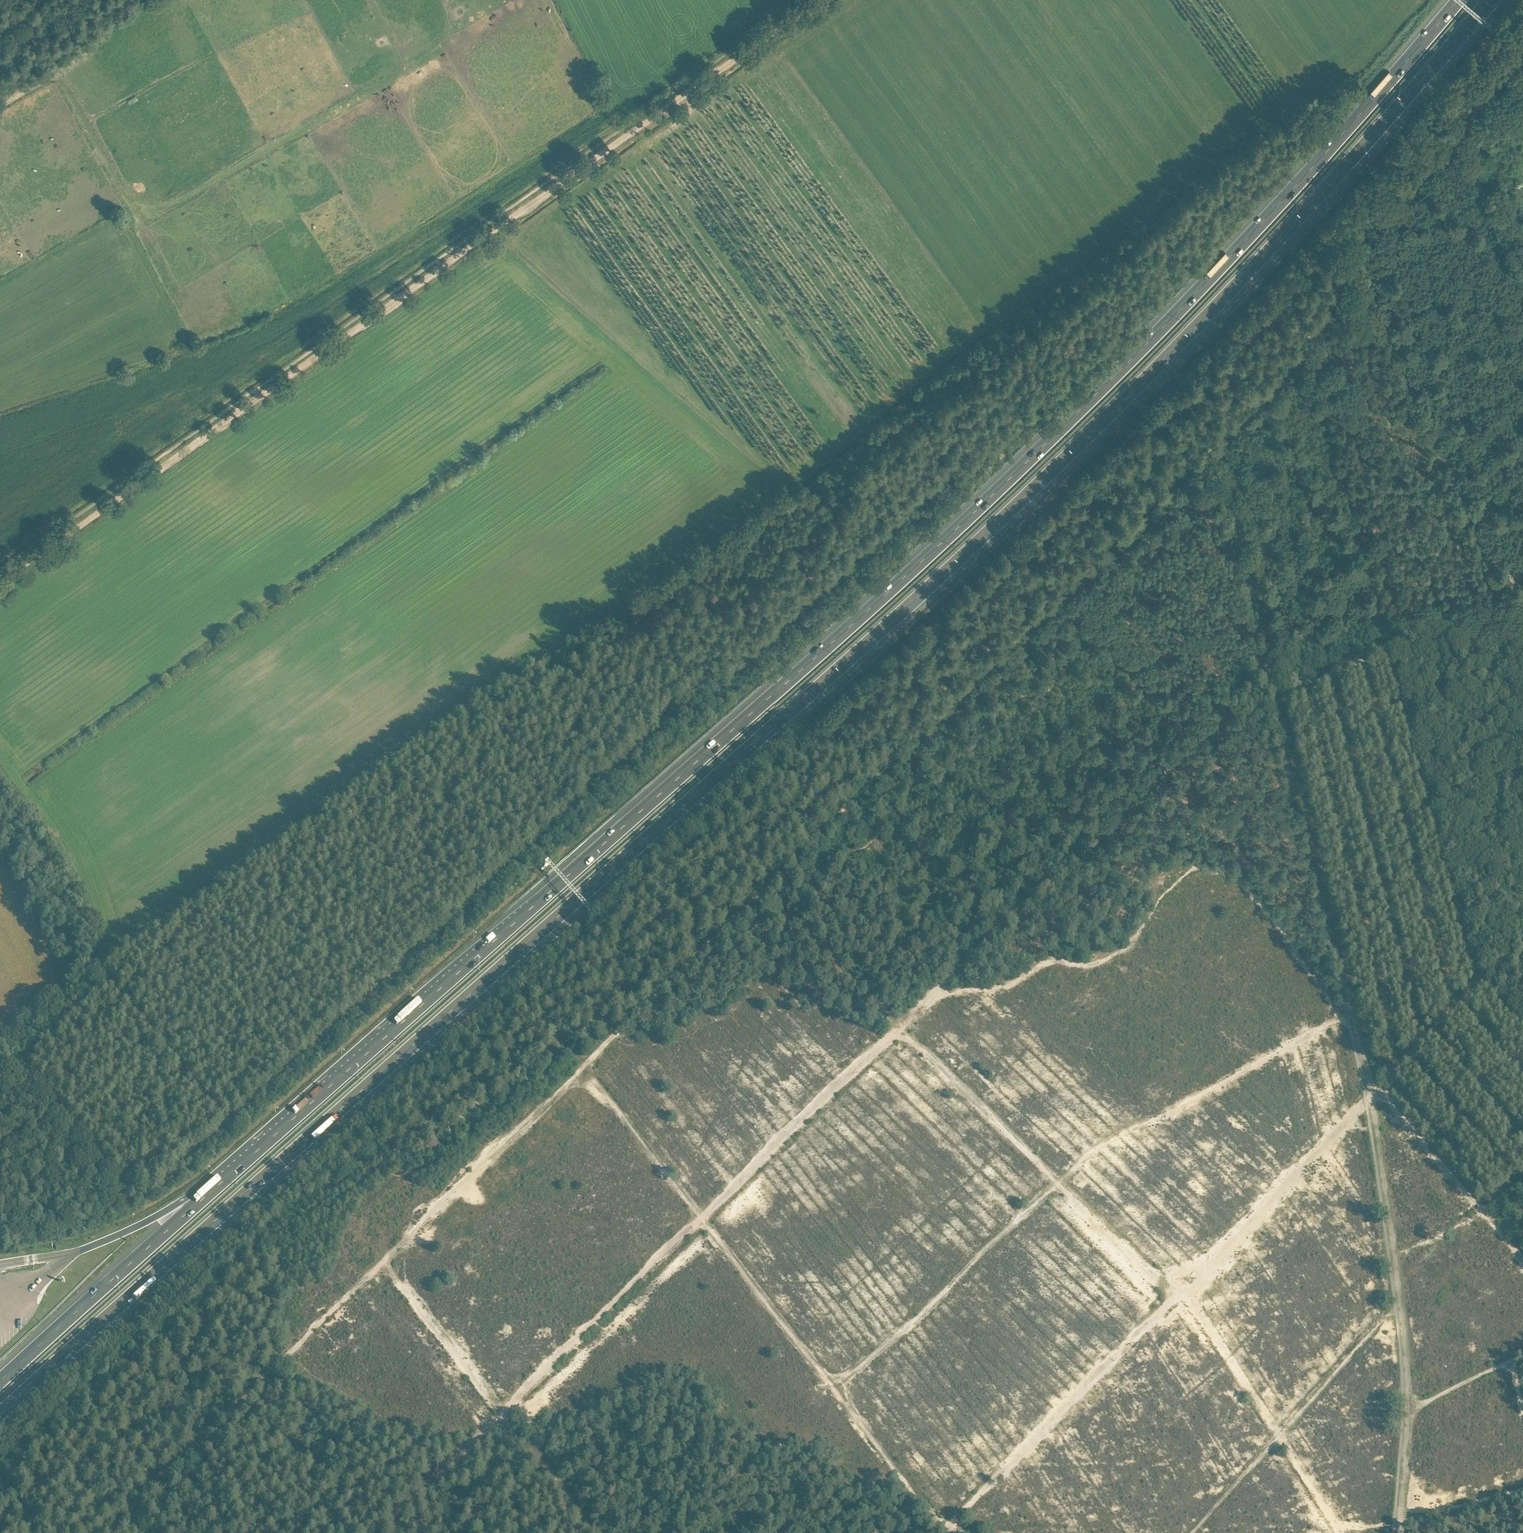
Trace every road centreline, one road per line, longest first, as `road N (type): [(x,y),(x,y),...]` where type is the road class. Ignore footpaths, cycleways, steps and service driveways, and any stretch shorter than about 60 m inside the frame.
road 1 (motorway): [(0,1421),(1091,436),(1337,177),(1490,0)]
road 2 (motorway): [(1457,0),(1073,421),(198,1202)]
road 3 (track): [(0,580),(821,0)]
road 4 (track): [(105,1532),(763,887)]
road 5 (track): [(346,1016),(946,474)]
road 6 (track): [(763,887),(1215,447)]
road 7 (track): [(1372,1098),(942,1529)]
road 8 (track): [(942,1529),(583,1066)]
road 9 (track): [(1378,1094),(1279,697)]
road 10 (track): [(1060,1182),(1112,1136),(1198,1099),(1357,1010)]
road 11 (track): [(1060,1182),(835,1388)]
road 12 (track): [(1197,1532),(1401,1310)]
road 13 (track): [(1060,1182),(852,974)]
road 14 (motorway): [(198,1202),(0,1384)]
road 15 (track): [(1399,1532),(1401,1310)]
road 16 (track): [(1401,1310),(1378,1094)]
road 17 (track): [(107,980),(225,1128)]
road 18 (track): [(0,1075),(107,980)]
road 19 (motorway): [(198,1202),(71,1254)]

